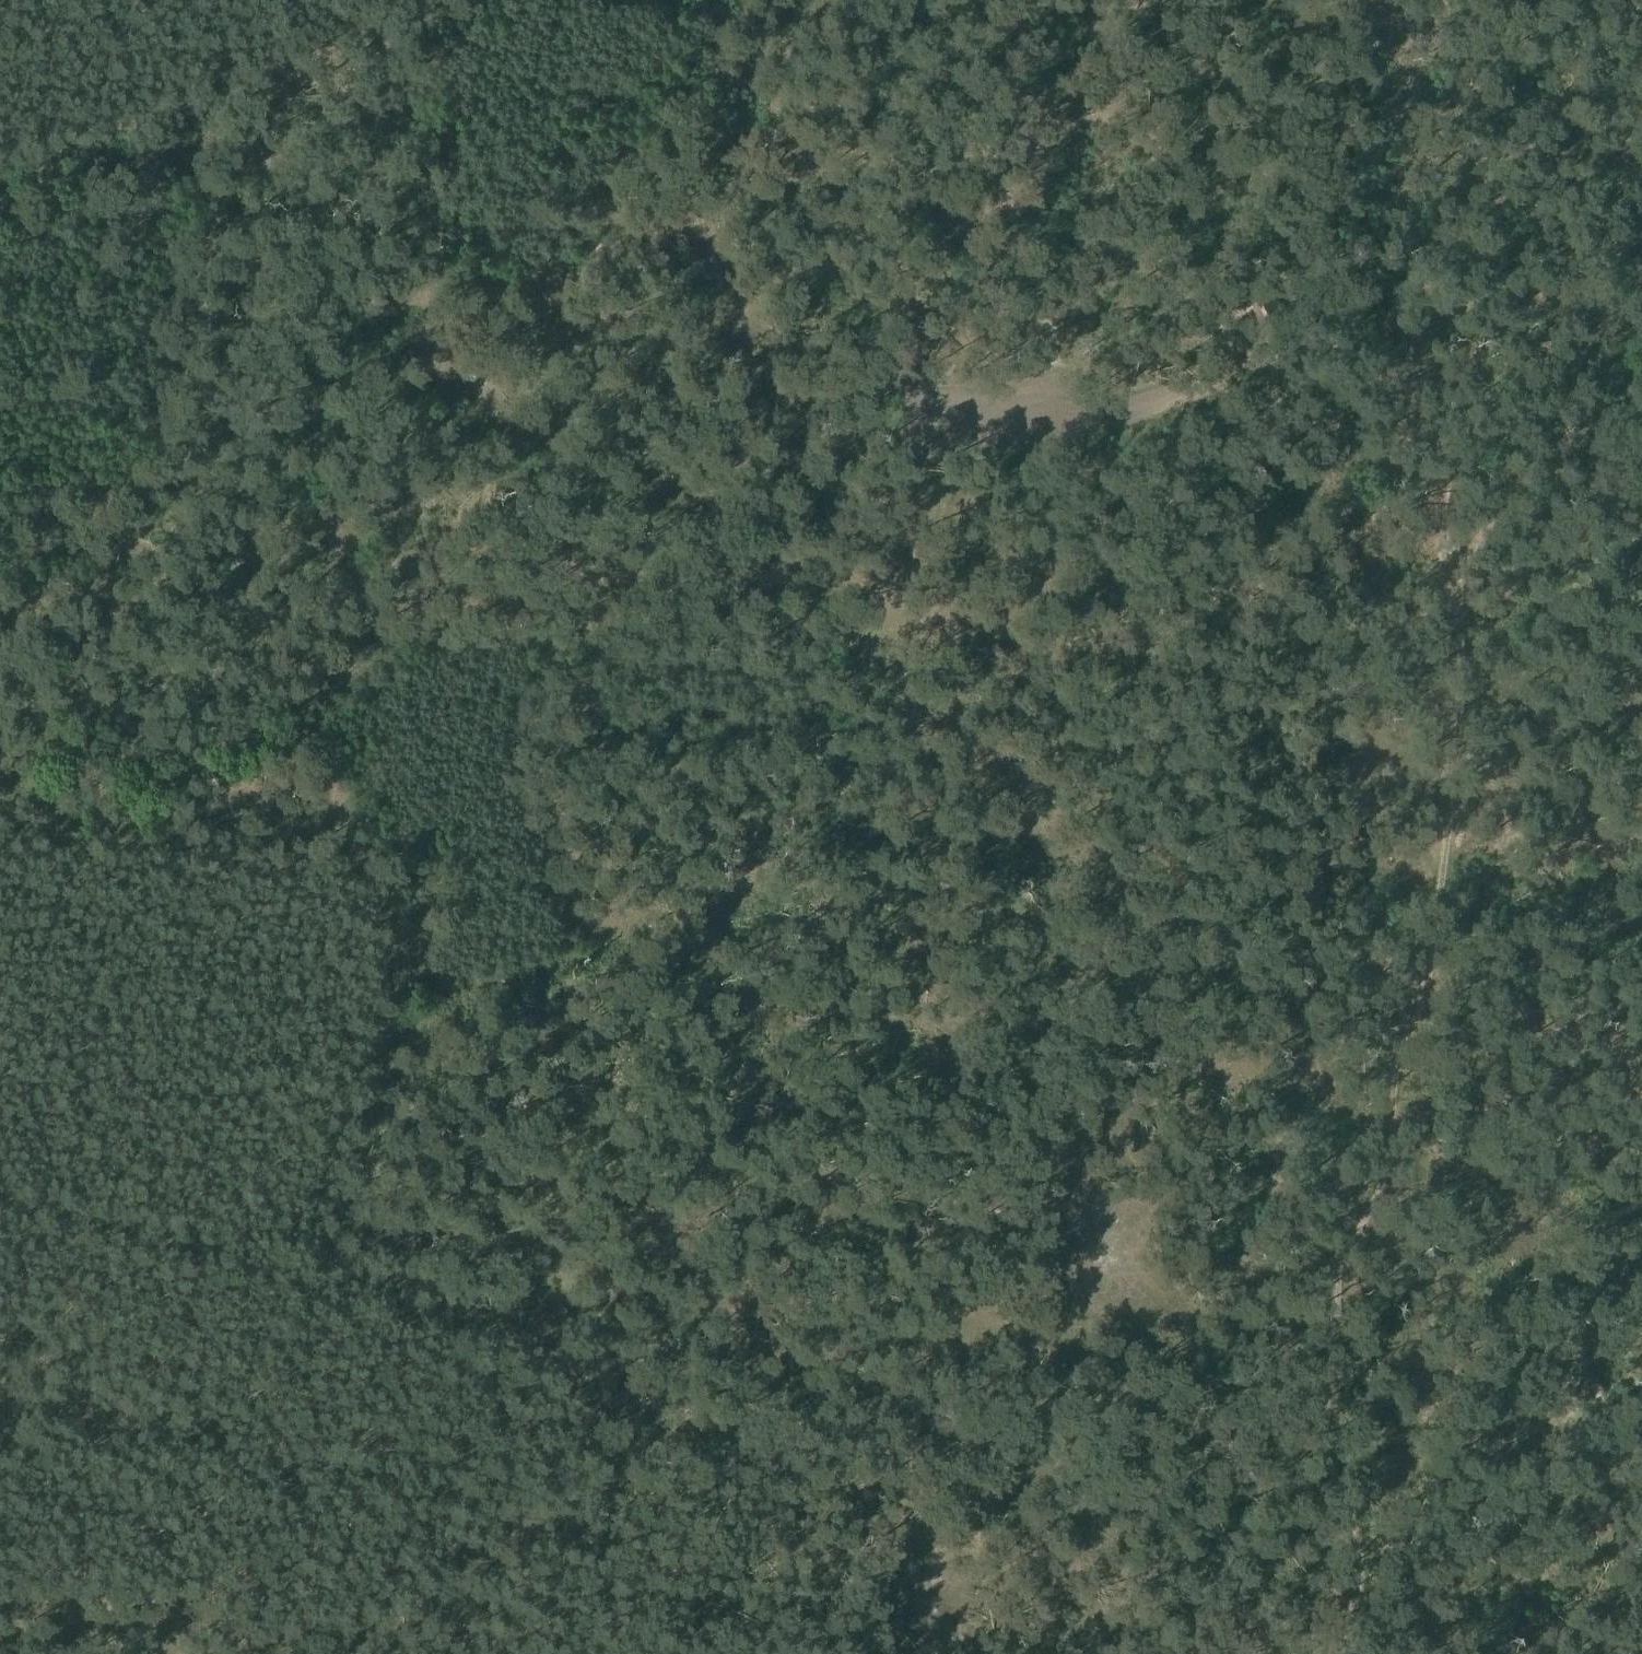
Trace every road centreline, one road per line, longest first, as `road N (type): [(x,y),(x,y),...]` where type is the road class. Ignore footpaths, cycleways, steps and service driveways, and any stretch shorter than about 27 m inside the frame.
road 1 (track): [(1641,289),(1607,360),(1573,459),(1477,569),(1475,713),(1434,1024),(1413,1078),(1388,1204),(1313,1373),(1310,1422),(1354,1578),(1348,1628),(1333,1653)]

